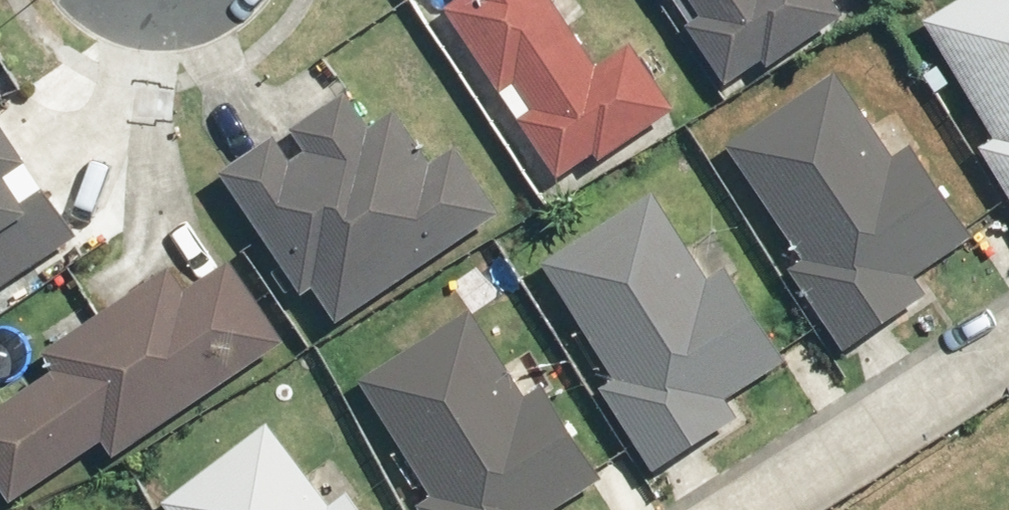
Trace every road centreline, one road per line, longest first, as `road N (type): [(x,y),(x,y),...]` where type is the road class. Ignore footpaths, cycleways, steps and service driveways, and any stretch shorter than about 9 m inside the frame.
road 1 (residential): [(1008,337),(745,509)]

